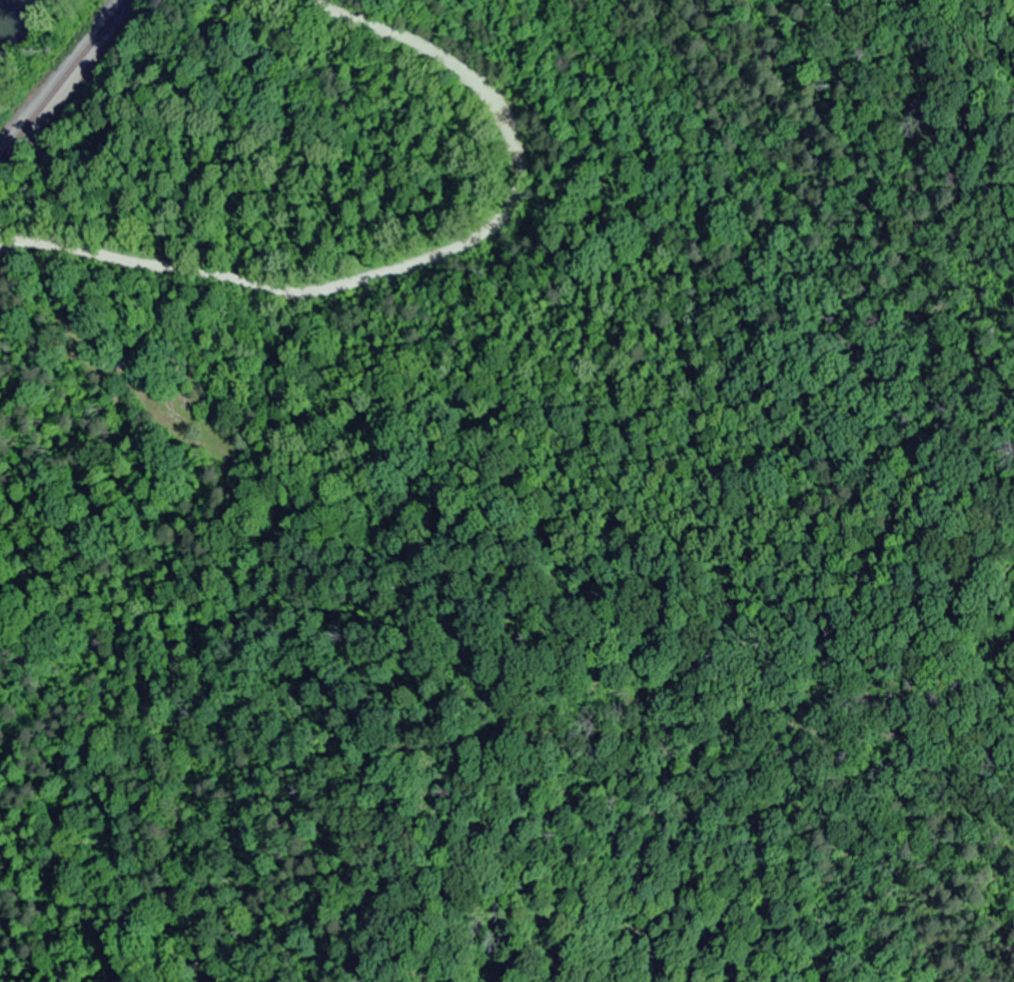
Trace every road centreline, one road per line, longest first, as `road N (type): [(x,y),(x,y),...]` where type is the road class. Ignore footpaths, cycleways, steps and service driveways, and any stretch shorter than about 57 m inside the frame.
road 1 (residential): [(0,258),(48,225),(74,224),(274,282),(354,288),(486,217),(505,192),(512,156),(496,105),(474,79),(339,0)]
road 2 (residential): [(172,402),(94,299),(180,341),(223,394),(229,414),(189,414),(172,402)]
road 3 (residential): [(0,349),(22,314),(51,290),(94,299)]

